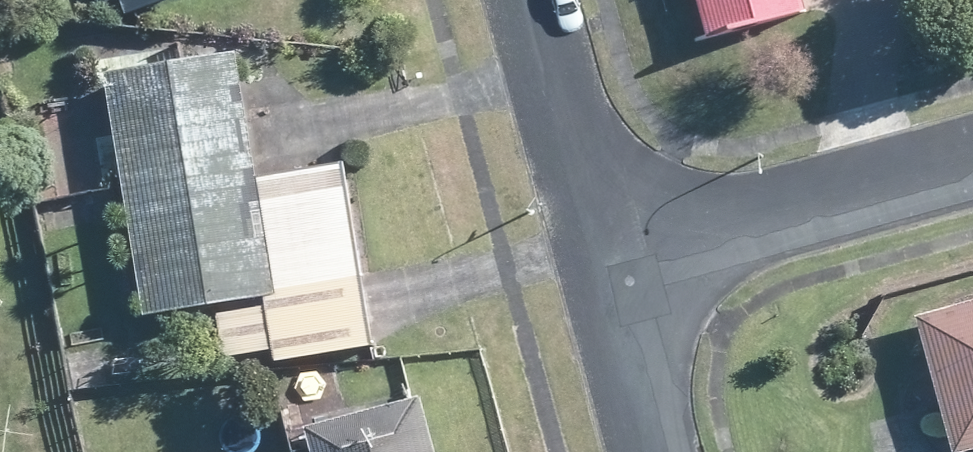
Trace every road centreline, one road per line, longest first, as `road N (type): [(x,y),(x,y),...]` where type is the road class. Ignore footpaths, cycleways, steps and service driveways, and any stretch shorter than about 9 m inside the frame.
road 1 (residential): [(972,163),(607,262)]
road 2 (residential): [(607,262),(531,0)]
road 3 (residential): [(657,451),(607,262)]

